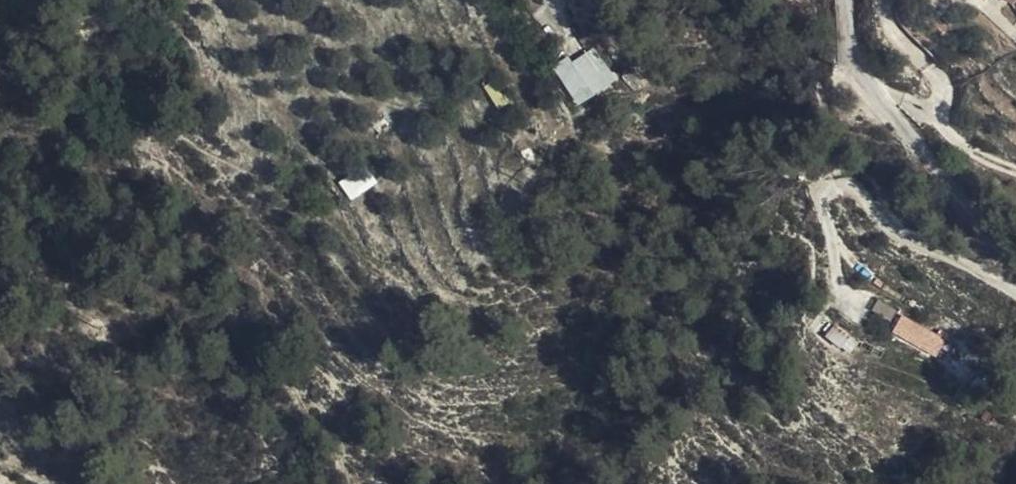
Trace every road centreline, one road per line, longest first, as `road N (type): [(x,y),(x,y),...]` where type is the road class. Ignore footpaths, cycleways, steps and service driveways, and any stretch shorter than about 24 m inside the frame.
road 1 (unclassified): [(843,0),(854,70),(927,175),(1015,255)]

